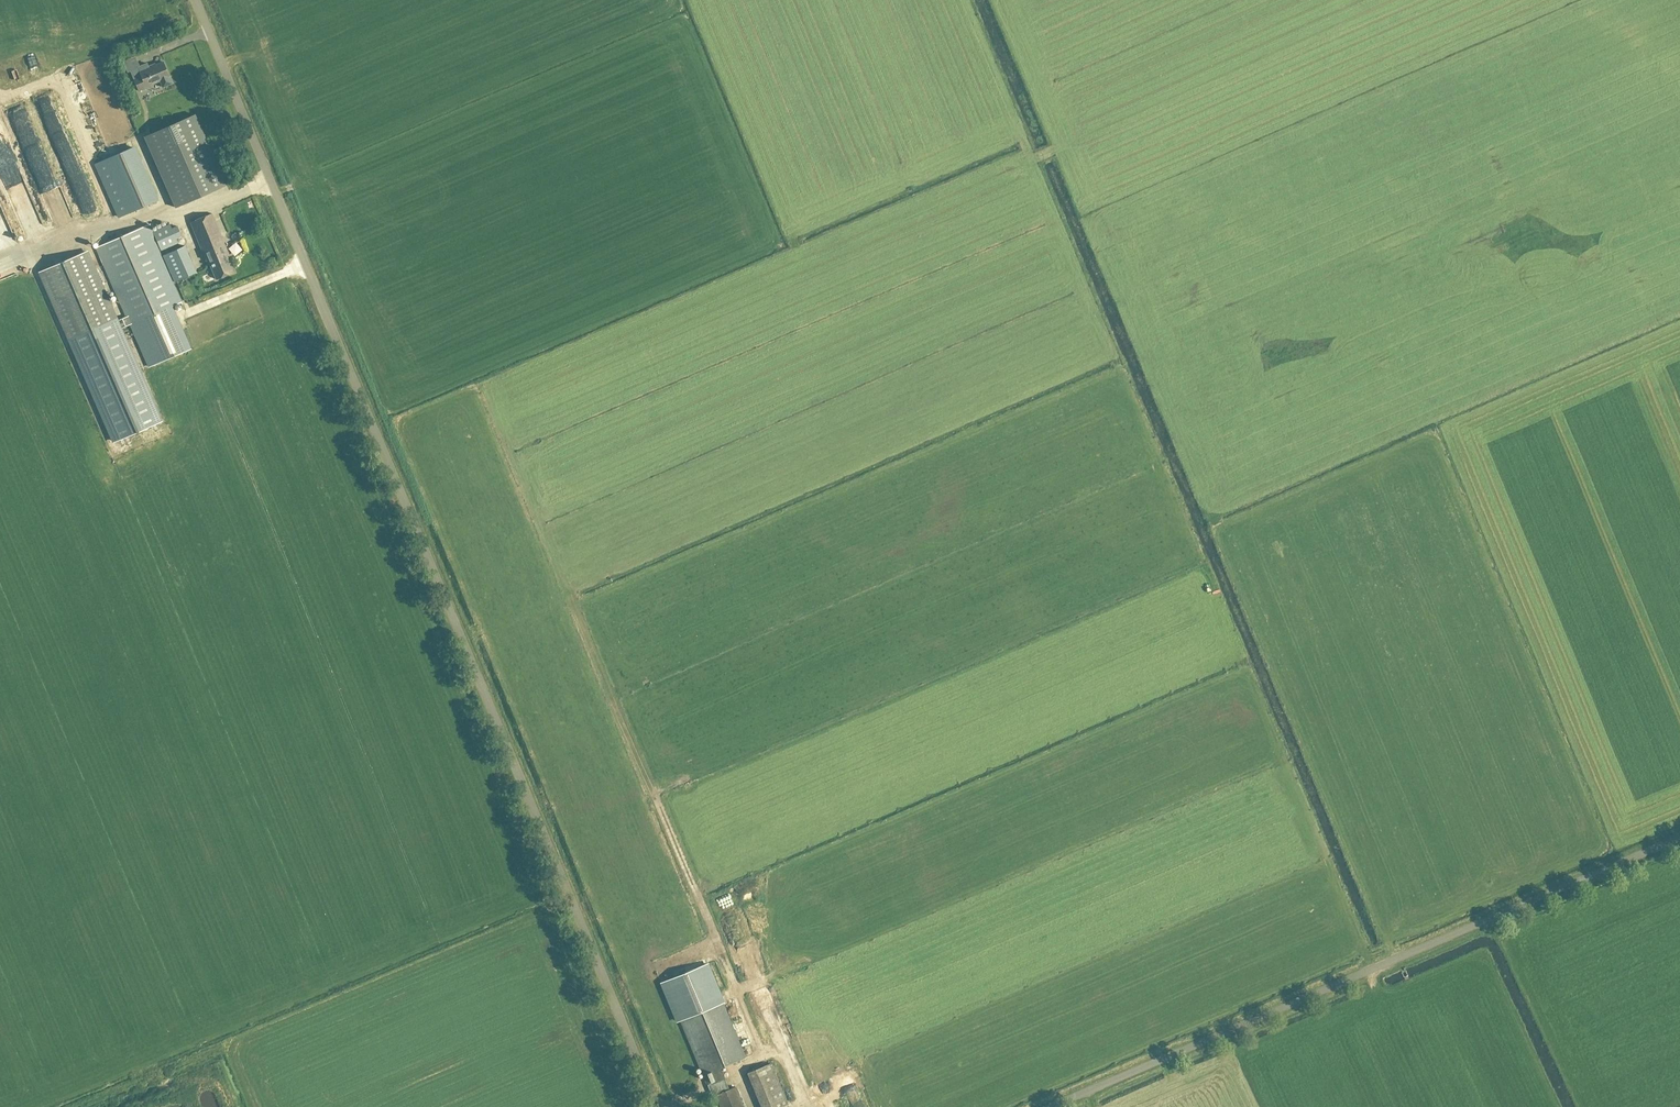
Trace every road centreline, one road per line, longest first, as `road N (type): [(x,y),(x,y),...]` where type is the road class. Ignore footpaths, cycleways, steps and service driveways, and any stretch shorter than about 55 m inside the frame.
road 1 (unclassified): [(656,1106),(196,0)]
road 2 (unclassified): [(1051,1106),(1679,839)]

